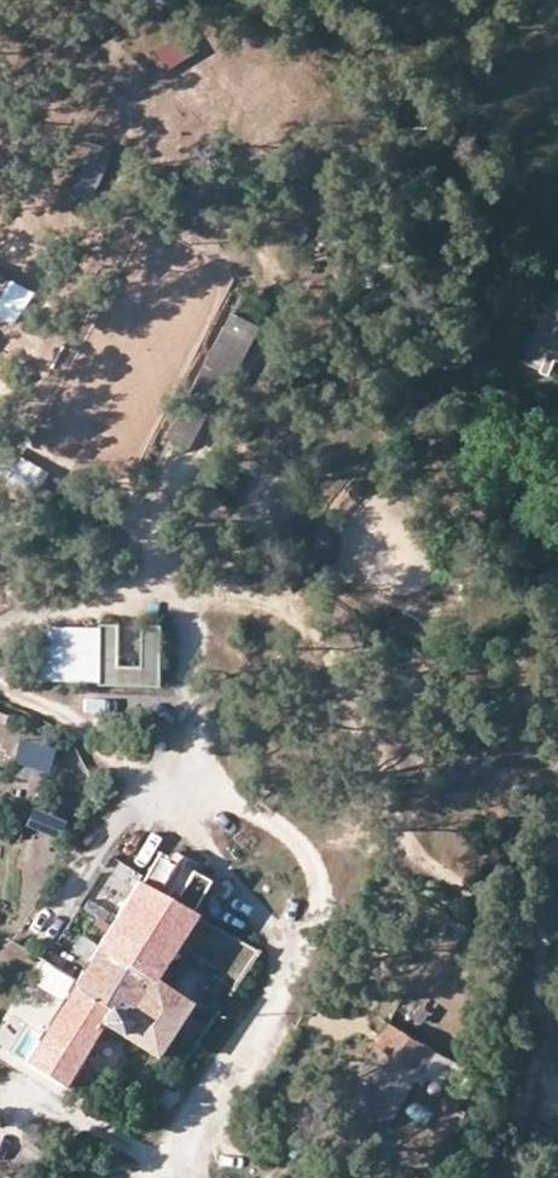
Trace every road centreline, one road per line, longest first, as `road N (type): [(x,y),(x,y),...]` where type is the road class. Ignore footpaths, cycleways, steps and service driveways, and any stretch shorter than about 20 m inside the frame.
road 1 (track): [(145,1177),(271,998),(277,940),(195,823),(111,750),(0,686)]

